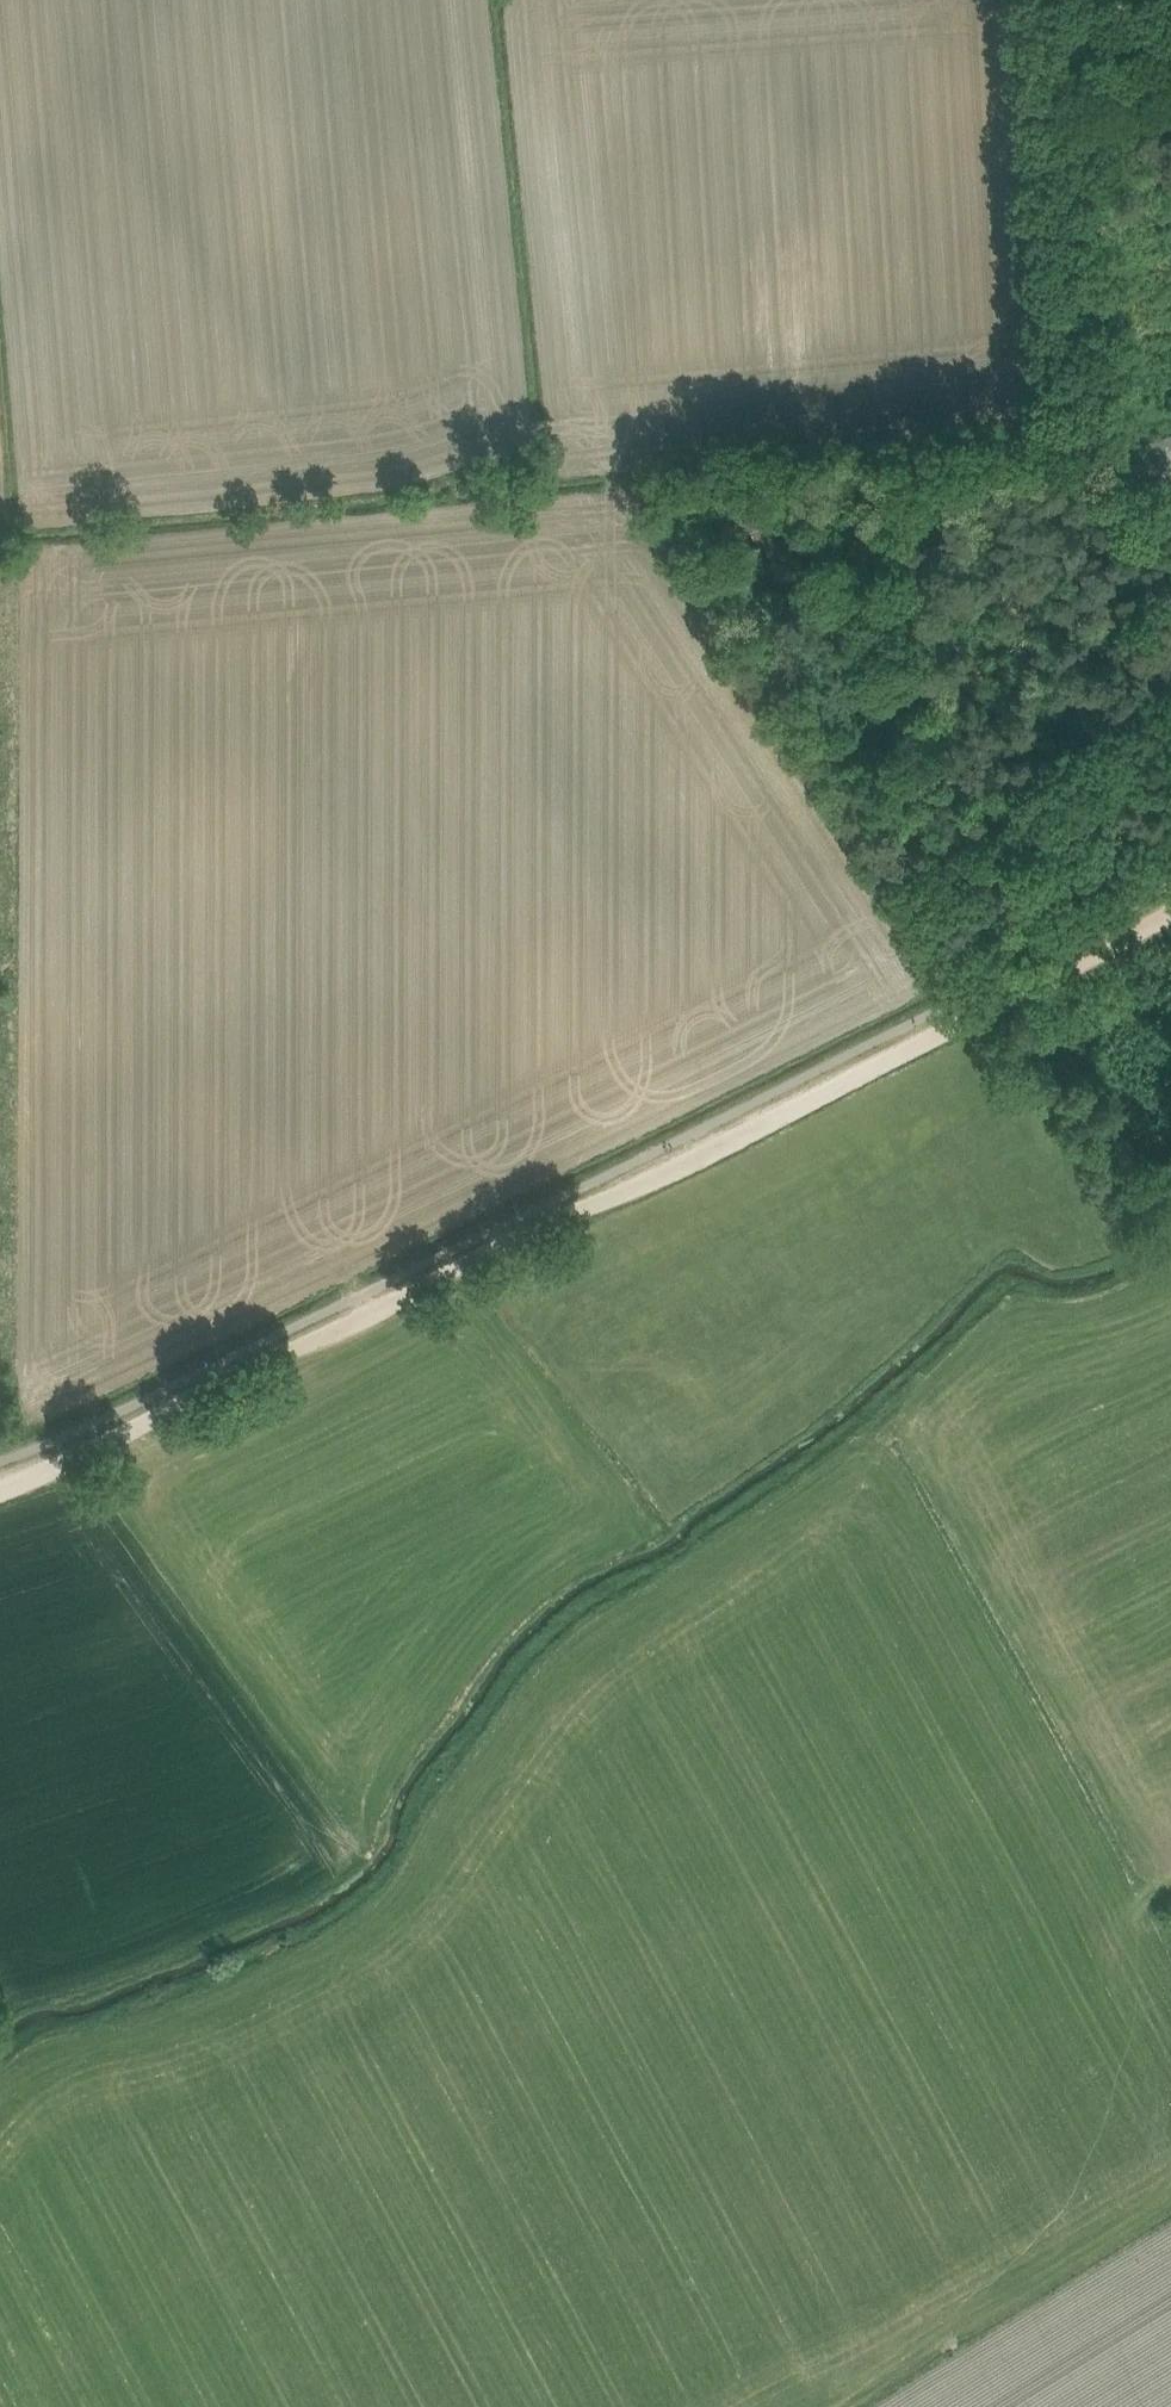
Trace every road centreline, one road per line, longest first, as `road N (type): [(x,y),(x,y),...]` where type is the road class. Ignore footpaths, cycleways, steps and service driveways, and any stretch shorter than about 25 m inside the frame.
road 1 (track): [(0,1482),(669,1166),(1170,906)]
road 2 (track): [(1062,0),(1090,225),(1089,433),(1102,466),(1170,553)]

